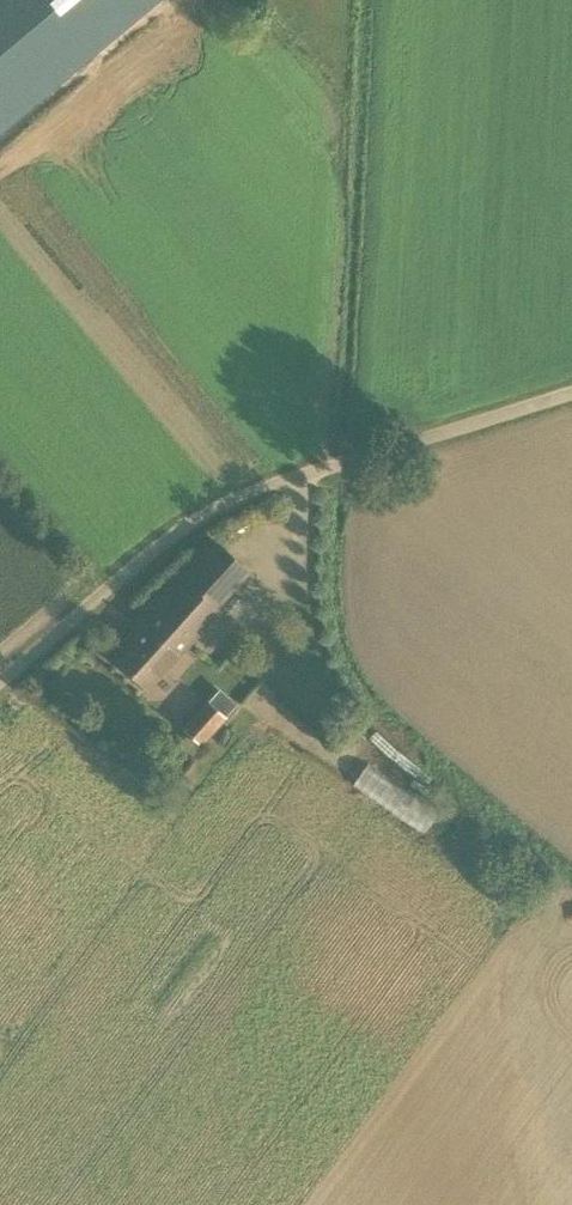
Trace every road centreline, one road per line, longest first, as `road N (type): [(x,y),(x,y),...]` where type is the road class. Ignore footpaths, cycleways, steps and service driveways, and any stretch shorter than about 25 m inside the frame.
road 1 (unclassified): [(0,684),(153,554),(224,508),(571,395)]

